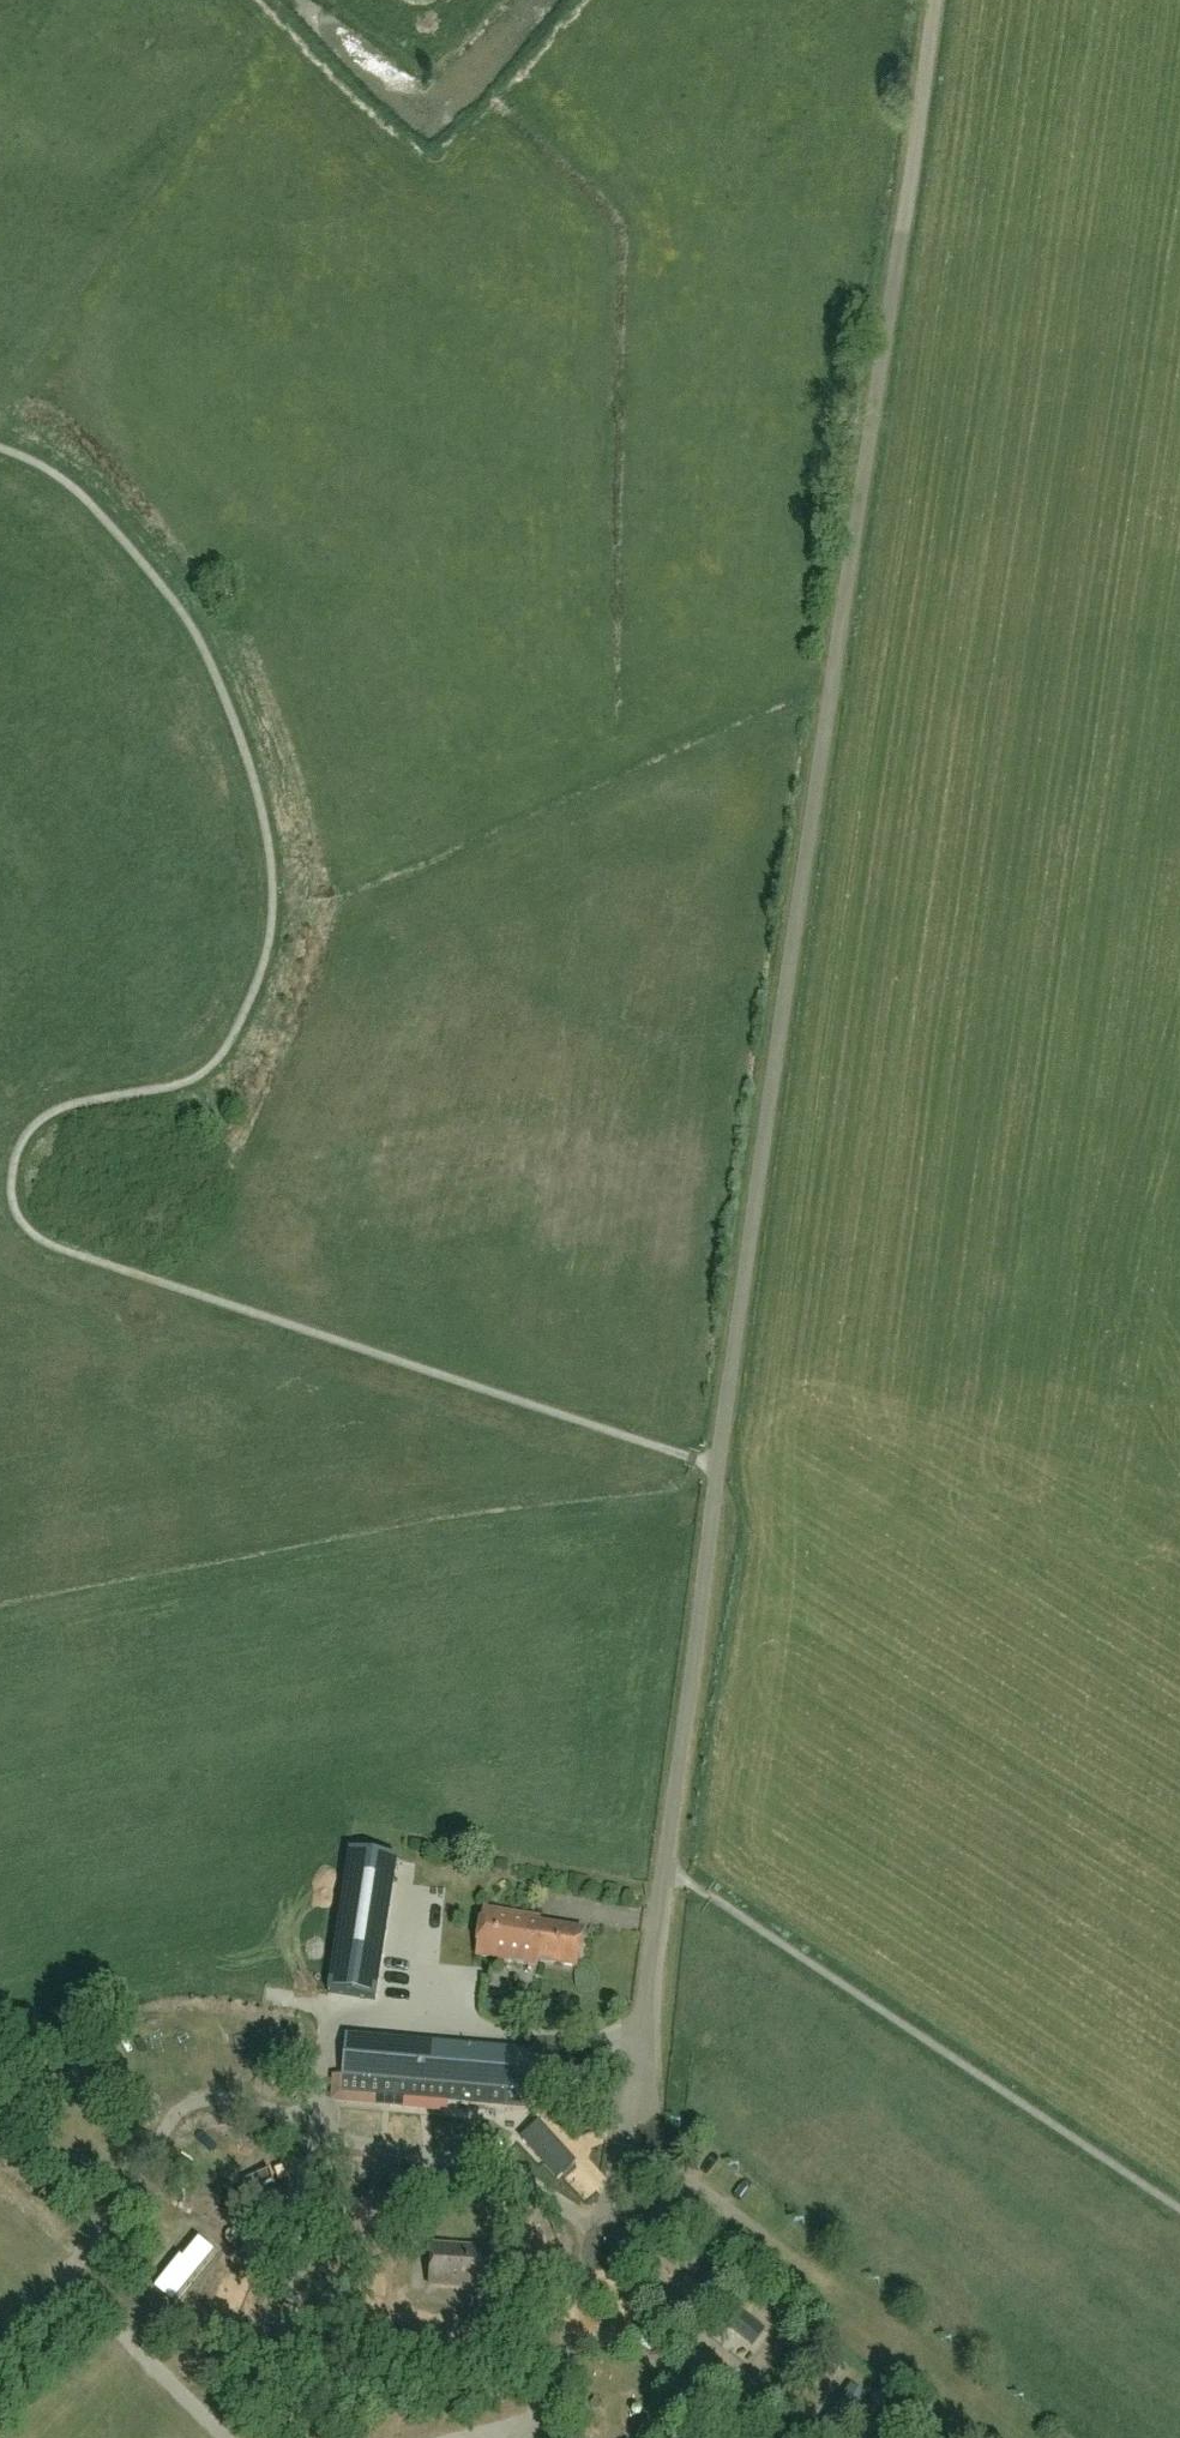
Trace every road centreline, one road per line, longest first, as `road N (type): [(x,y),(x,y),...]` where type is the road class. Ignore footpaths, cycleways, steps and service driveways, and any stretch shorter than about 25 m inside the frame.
road 1 (unclassified): [(609,2229),(634,2119),(717,1463),(934,0)]
road 2 (track): [(595,2240),(557,2201),(501,2171),(322,2134),(315,2122),(228,2096),(188,2102),(171,2115),(99,2241),(62,2275),(225,2437)]
road 3 (track): [(322,2134),(293,2248),(293,2312),(223,2436)]
road 4 (track): [(472,2437),(531,2425),(581,2328)]

